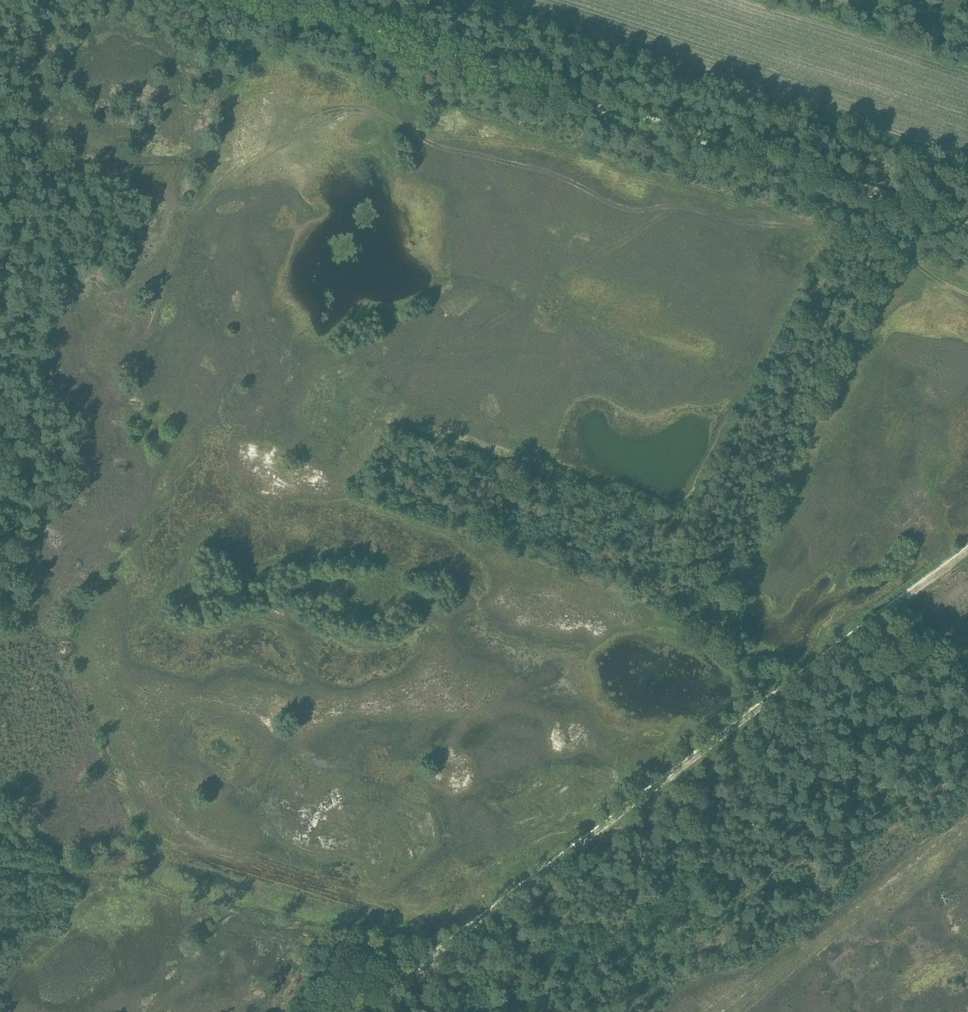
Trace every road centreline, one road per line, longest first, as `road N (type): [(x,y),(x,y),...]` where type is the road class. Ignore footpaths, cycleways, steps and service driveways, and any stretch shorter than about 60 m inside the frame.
road 1 (track): [(354,1011),(967,550)]
road 2 (tertiary): [(967,219),(288,0)]

